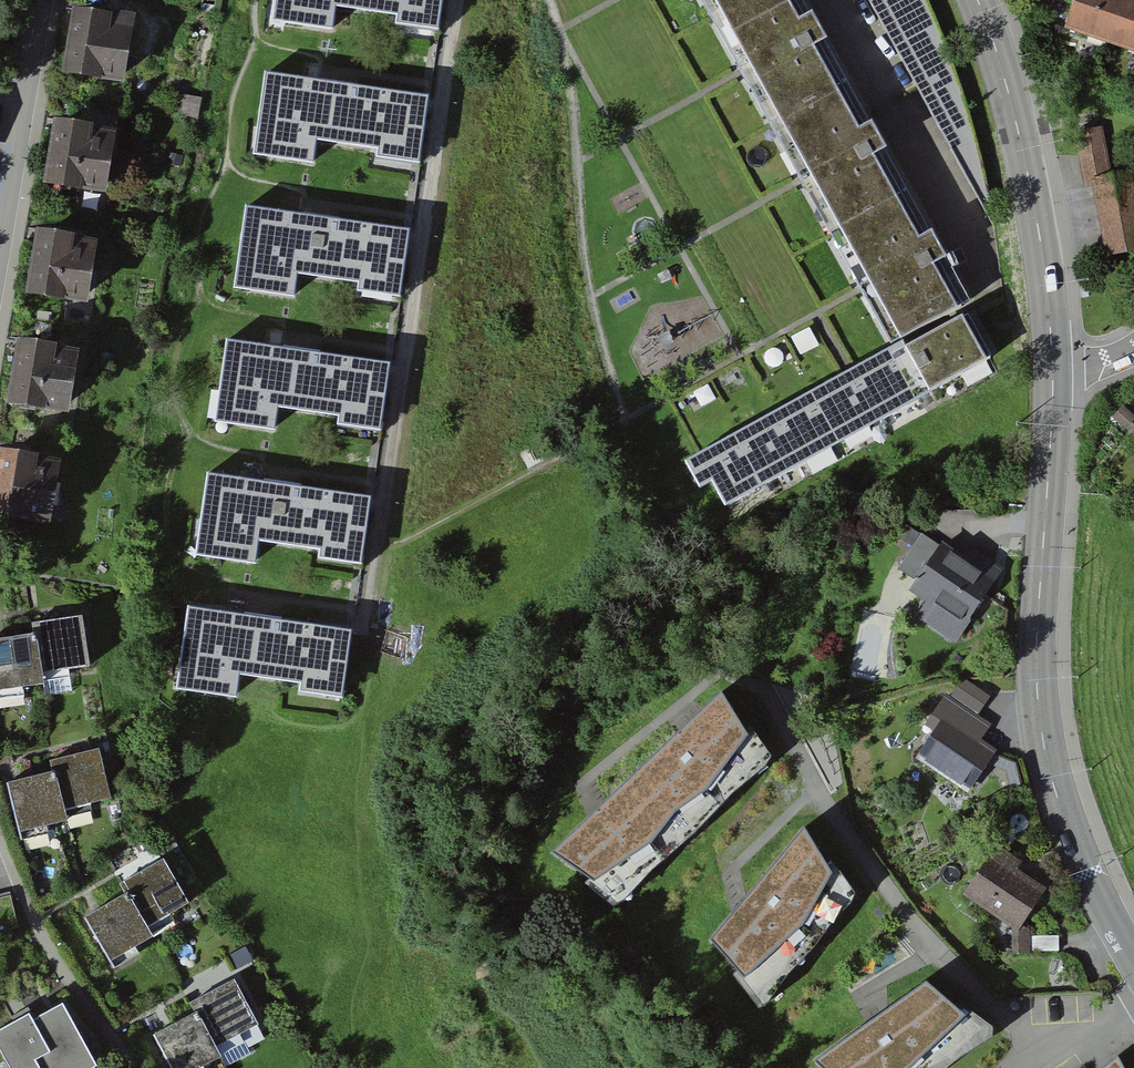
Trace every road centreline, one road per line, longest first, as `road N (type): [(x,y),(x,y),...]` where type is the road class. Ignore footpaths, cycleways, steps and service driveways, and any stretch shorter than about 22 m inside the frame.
road 1 (tertiary): [(1053,369),(1038,715),(1061,811),(1133,962)]
road 2 (tertiary): [(976,0),(1028,172),(1053,369)]
road 3 (residential): [(38,0),(0,222)]

